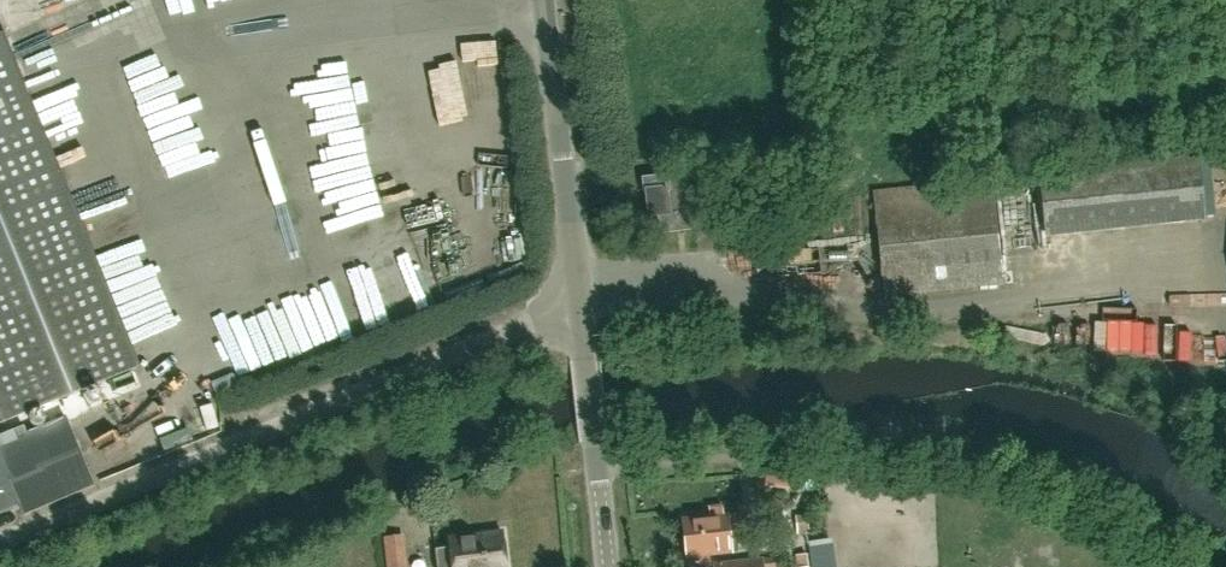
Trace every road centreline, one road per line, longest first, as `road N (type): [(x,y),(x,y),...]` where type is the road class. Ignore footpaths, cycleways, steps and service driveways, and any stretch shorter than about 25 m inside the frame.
road 1 (unclassified): [(0,535),(466,347),(580,312)]
road 2 (tertiary): [(580,312),(544,0)]
road 3 (tertiary): [(608,566),(580,312)]

